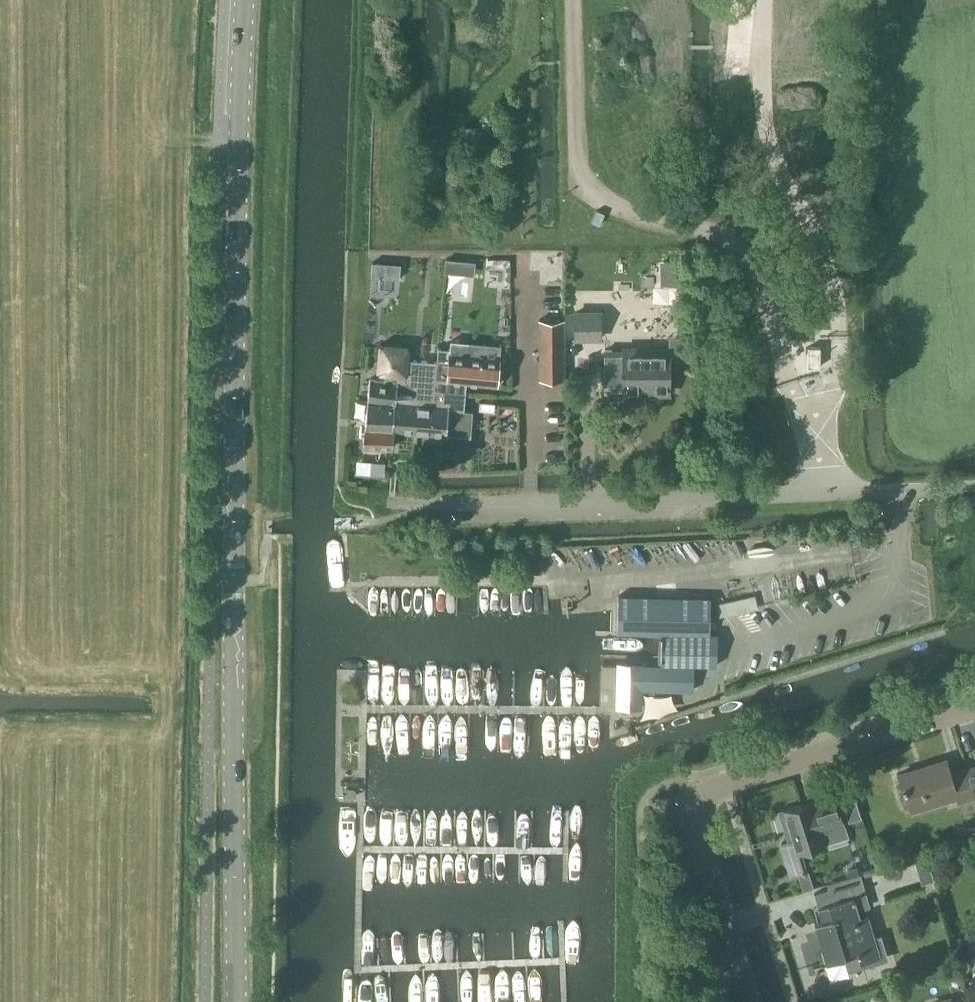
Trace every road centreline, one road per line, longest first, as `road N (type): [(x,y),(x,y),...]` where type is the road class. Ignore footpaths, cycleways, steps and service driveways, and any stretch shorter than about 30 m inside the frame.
road 1 (tertiary): [(235,1001),(243,0)]
road 2 (unclassified): [(380,509),(974,487)]
road 3 (residential): [(752,1001),(698,810),(709,791),(974,708)]

